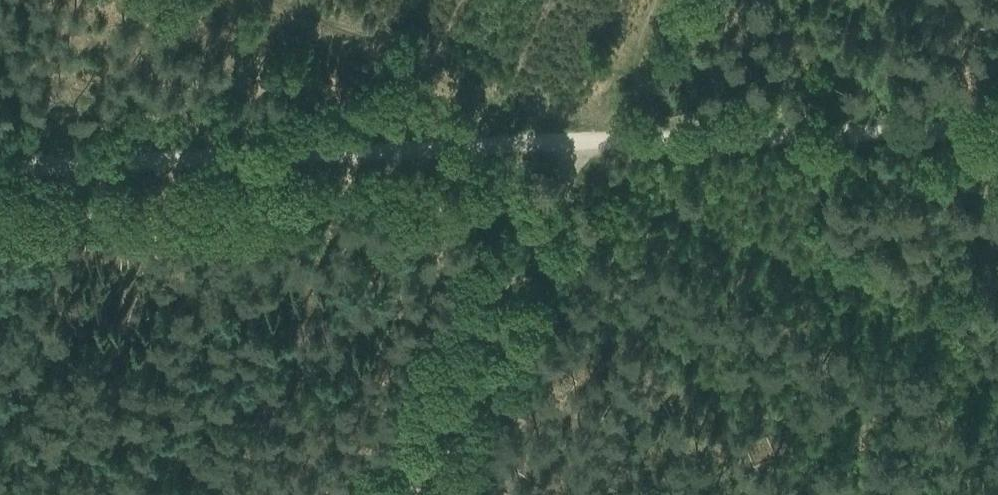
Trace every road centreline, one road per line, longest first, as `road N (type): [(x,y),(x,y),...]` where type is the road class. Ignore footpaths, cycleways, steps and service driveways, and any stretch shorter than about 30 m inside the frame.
road 1 (track): [(0,169),(588,143)]
road 2 (track): [(588,143),(997,131)]
road 3 (track): [(588,143),(416,494)]
road 4 (track): [(588,143),(656,0)]

